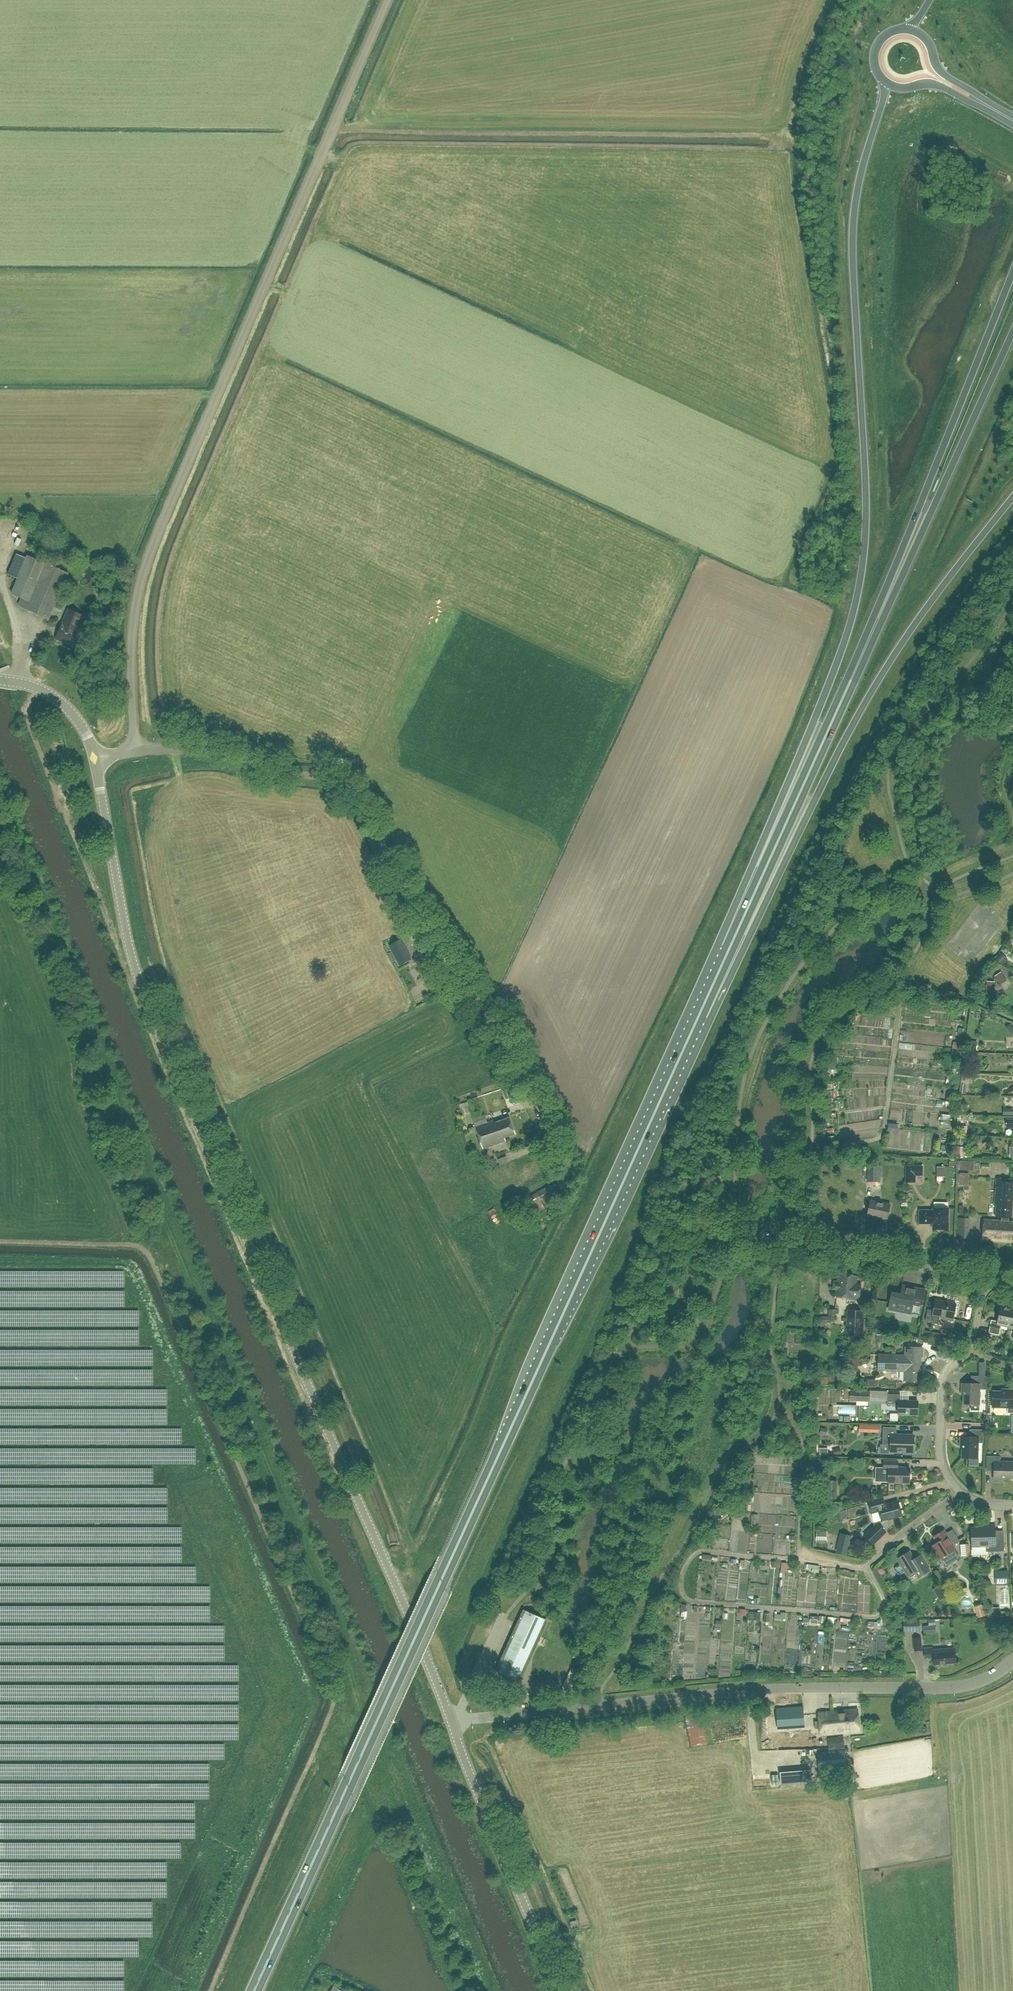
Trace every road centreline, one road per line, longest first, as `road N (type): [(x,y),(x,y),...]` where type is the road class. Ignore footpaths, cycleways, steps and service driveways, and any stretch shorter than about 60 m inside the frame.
road 1 (trunk): [(254,1990),(699,1015)]
road 2 (tertiary): [(424,1654),(134,967),(95,760)]
road 3 (trunk): [(884,82),(851,228),(864,559),(842,649),(730,948)]
road 4 (unclassified): [(133,746),(133,615),(144,561),(387,0)]
road 5 (trunk): [(699,1015),(890,662),(1012,500)]
road 6 (unclassified): [(133,746),(197,749),(351,791),(427,931),(519,1065),(537,1110)]
road 7 (unclassified): [(451,1721),(758,1688),(949,1686),(1012,1659)]
road 8 (trunk): [(1012,270),(878,619)]
road 9 (trunk): [(730,948),(878,619)]
road 10 (trunk): [(878,619),(1012,330)]
road 11 (tertiary): [(451,1721),(561,1990)]
road 12 (residential): [(1012,1505),(980,1503),(959,1491),(940,1453),(941,1390),(970,1347)]
road 13 (residential): [(982,1280),(792,1241)]
road 14 (tertiary): [(95,760),(62,701),(0,679)]

